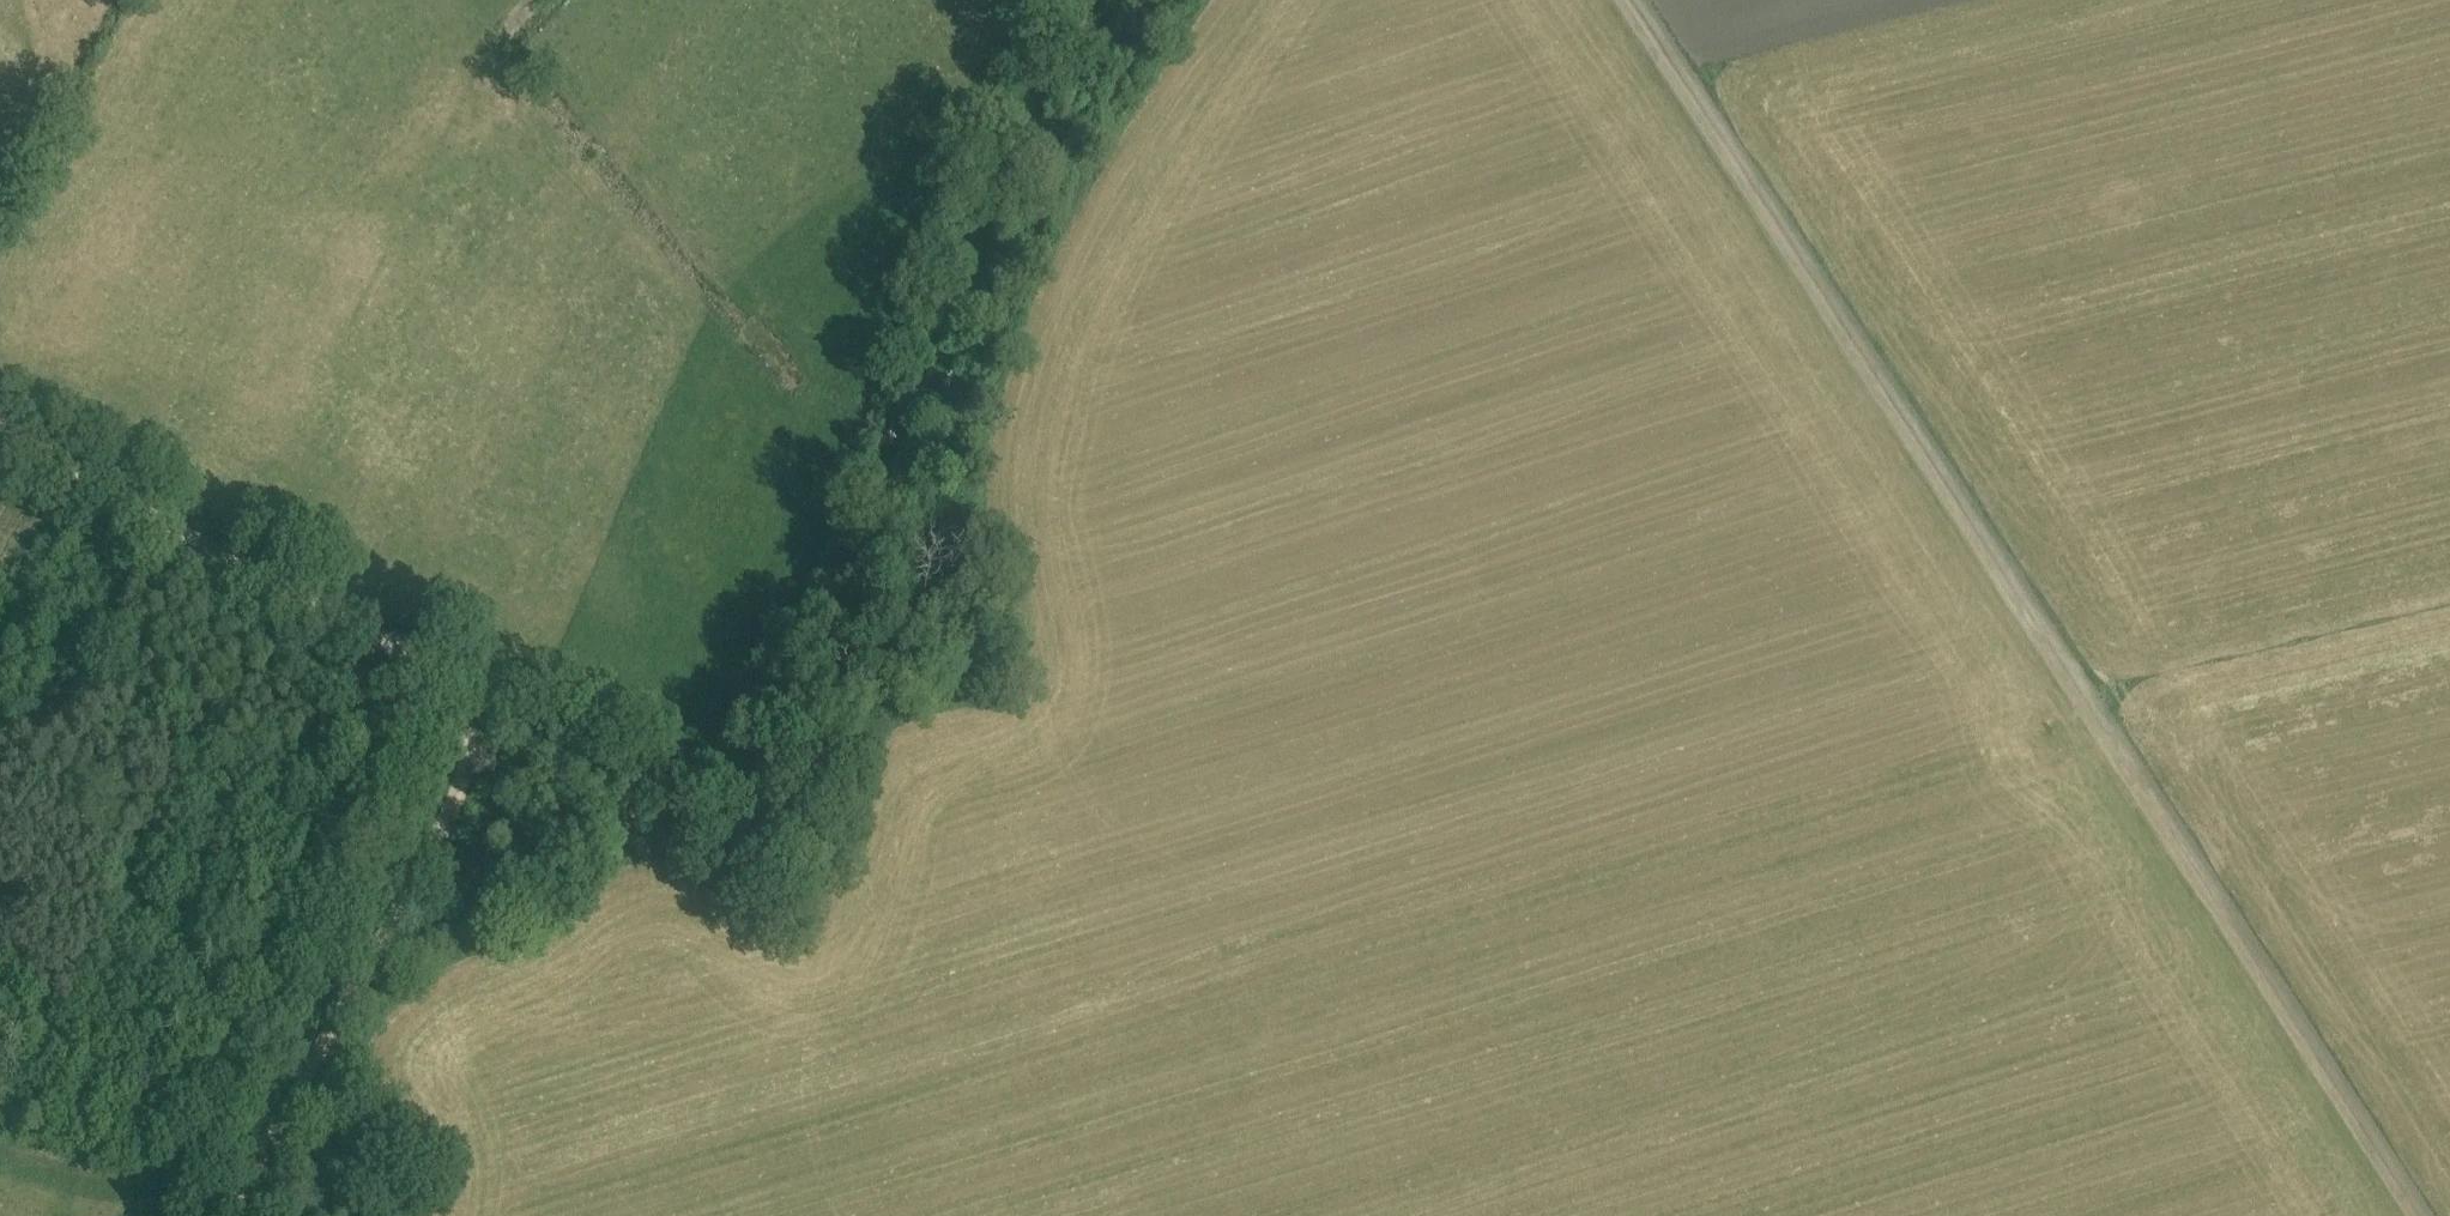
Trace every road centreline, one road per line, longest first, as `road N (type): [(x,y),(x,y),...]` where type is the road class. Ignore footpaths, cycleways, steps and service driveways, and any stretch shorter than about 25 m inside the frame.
road 1 (track): [(2414,1215),(1624,0)]
road 2 (track): [(338,1006),(573,873),(666,805),(761,704),(848,567),(896,422),(927,244),(981,140),(1077,0)]
road 3 (track): [(573,873),(516,772),(441,678),(0,420)]
road 4 (track): [(338,1006),(484,731)]
road 5 (track): [(230,1215),(338,1006)]

